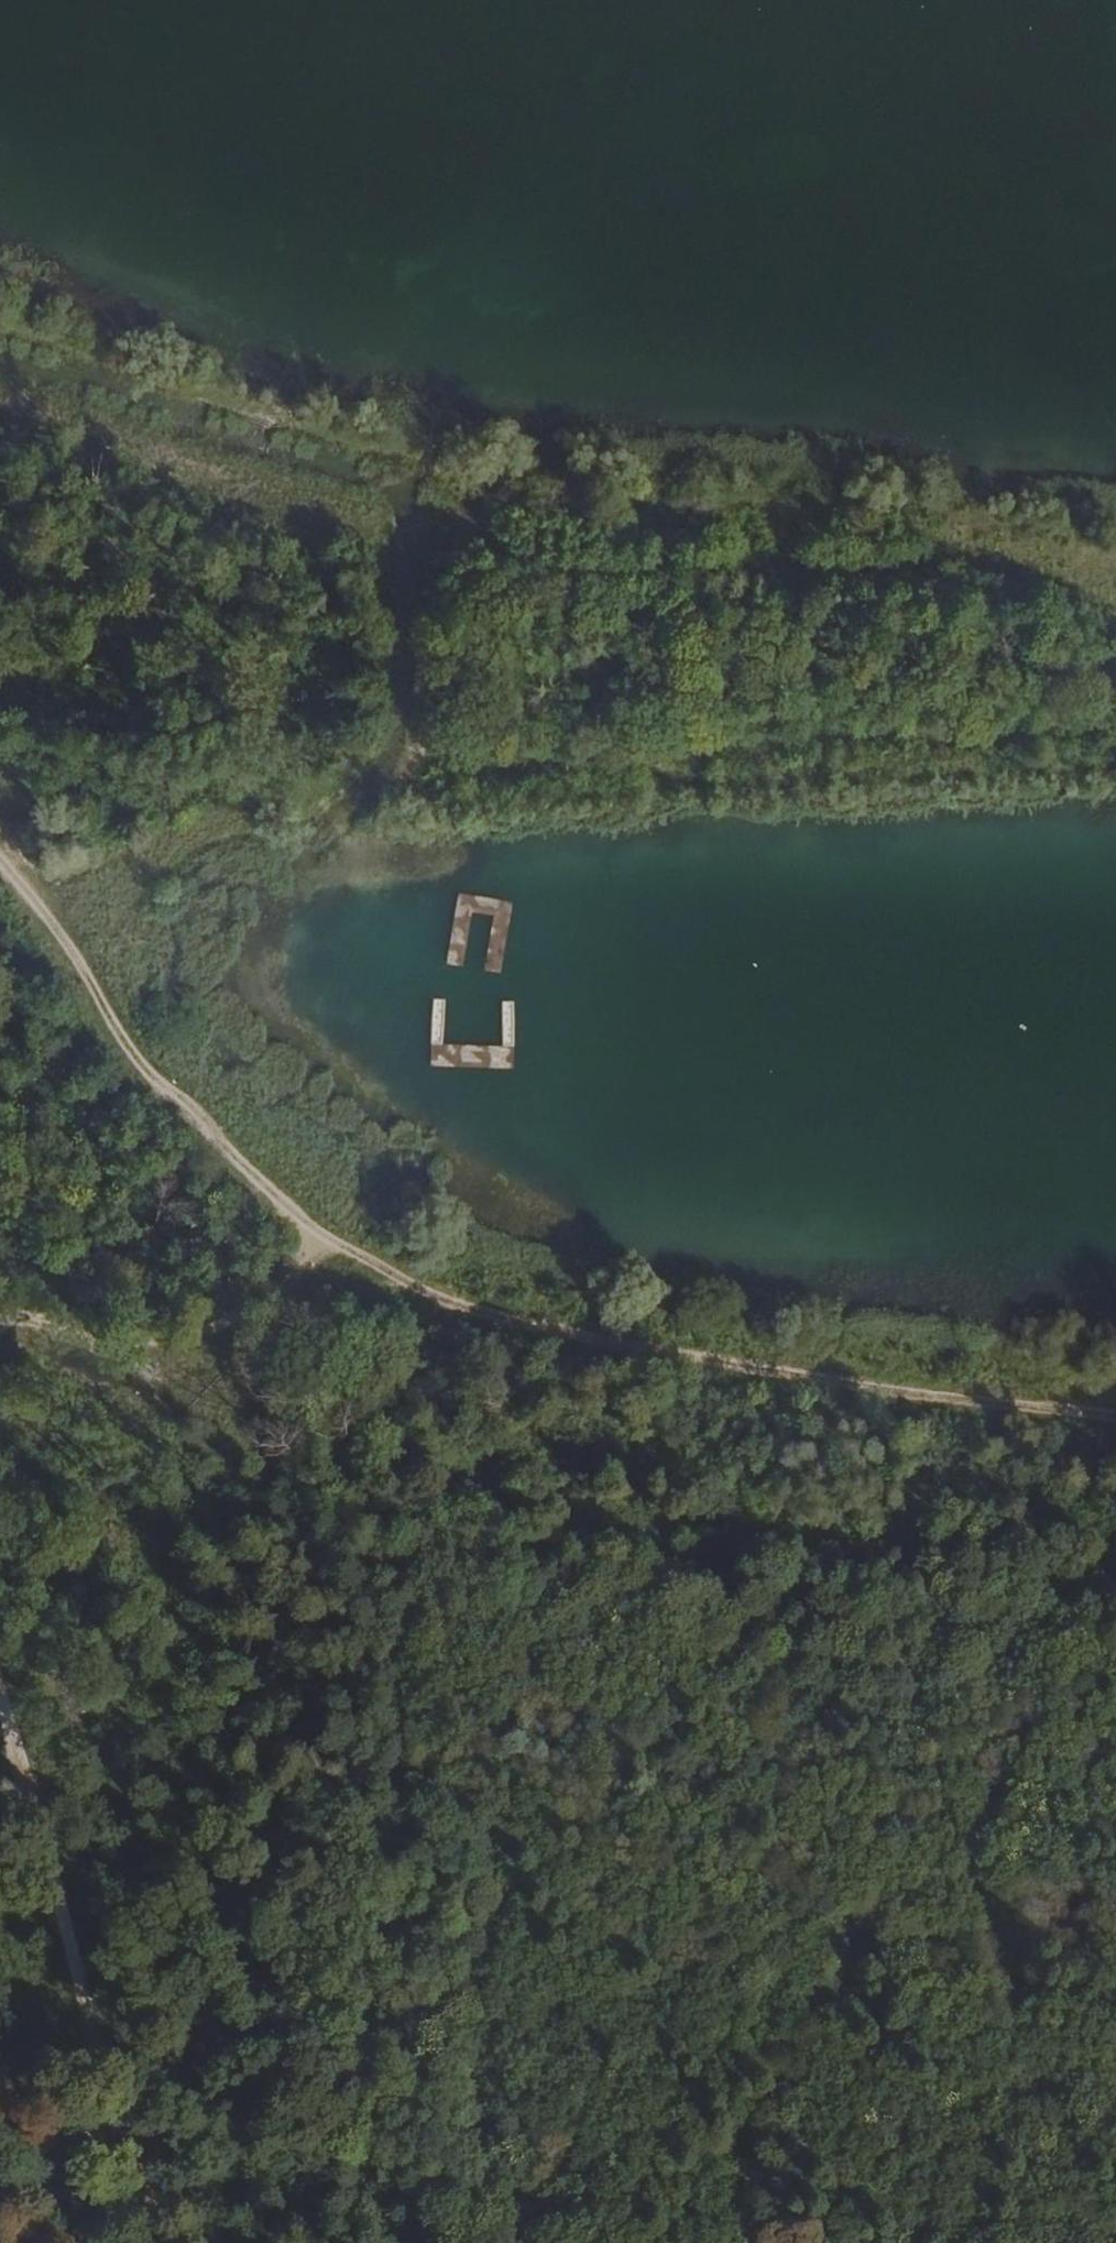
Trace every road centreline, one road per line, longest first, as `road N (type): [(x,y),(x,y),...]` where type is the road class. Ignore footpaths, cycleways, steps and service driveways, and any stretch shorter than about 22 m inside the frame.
road 1 (track): [(0,1667),(51,1820),(92,2044),(153,2242)]

